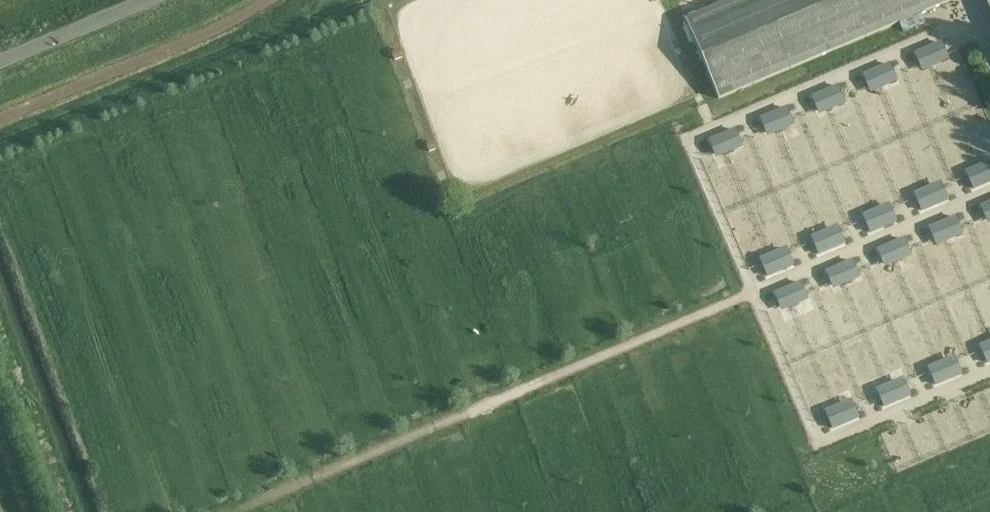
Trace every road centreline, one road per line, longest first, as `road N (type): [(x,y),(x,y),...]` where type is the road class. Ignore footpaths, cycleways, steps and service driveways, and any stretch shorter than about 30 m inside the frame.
road 1 (track): [(989,190),(226,511)]
road 2 (unclassified): [(0,62),(147,0)]

